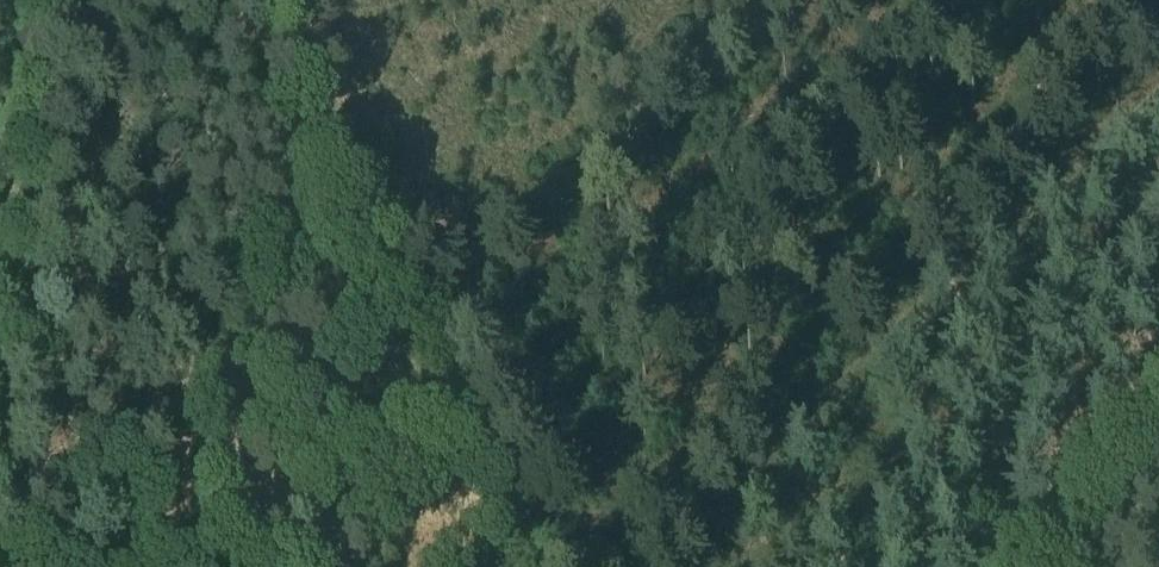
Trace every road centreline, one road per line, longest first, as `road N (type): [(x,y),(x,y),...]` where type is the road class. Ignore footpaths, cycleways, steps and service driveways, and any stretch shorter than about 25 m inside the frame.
road 1 (track): [(716,566),(1158,86)]
road 2 (track): [(277,0),(429,295),(551,566)]
road 3 (track): [(757,0),(586,167),(429,295)]
road 4 (track): [(0,215),(35,0)]
road 5 (track): [(1069,566),(1158,474)]

